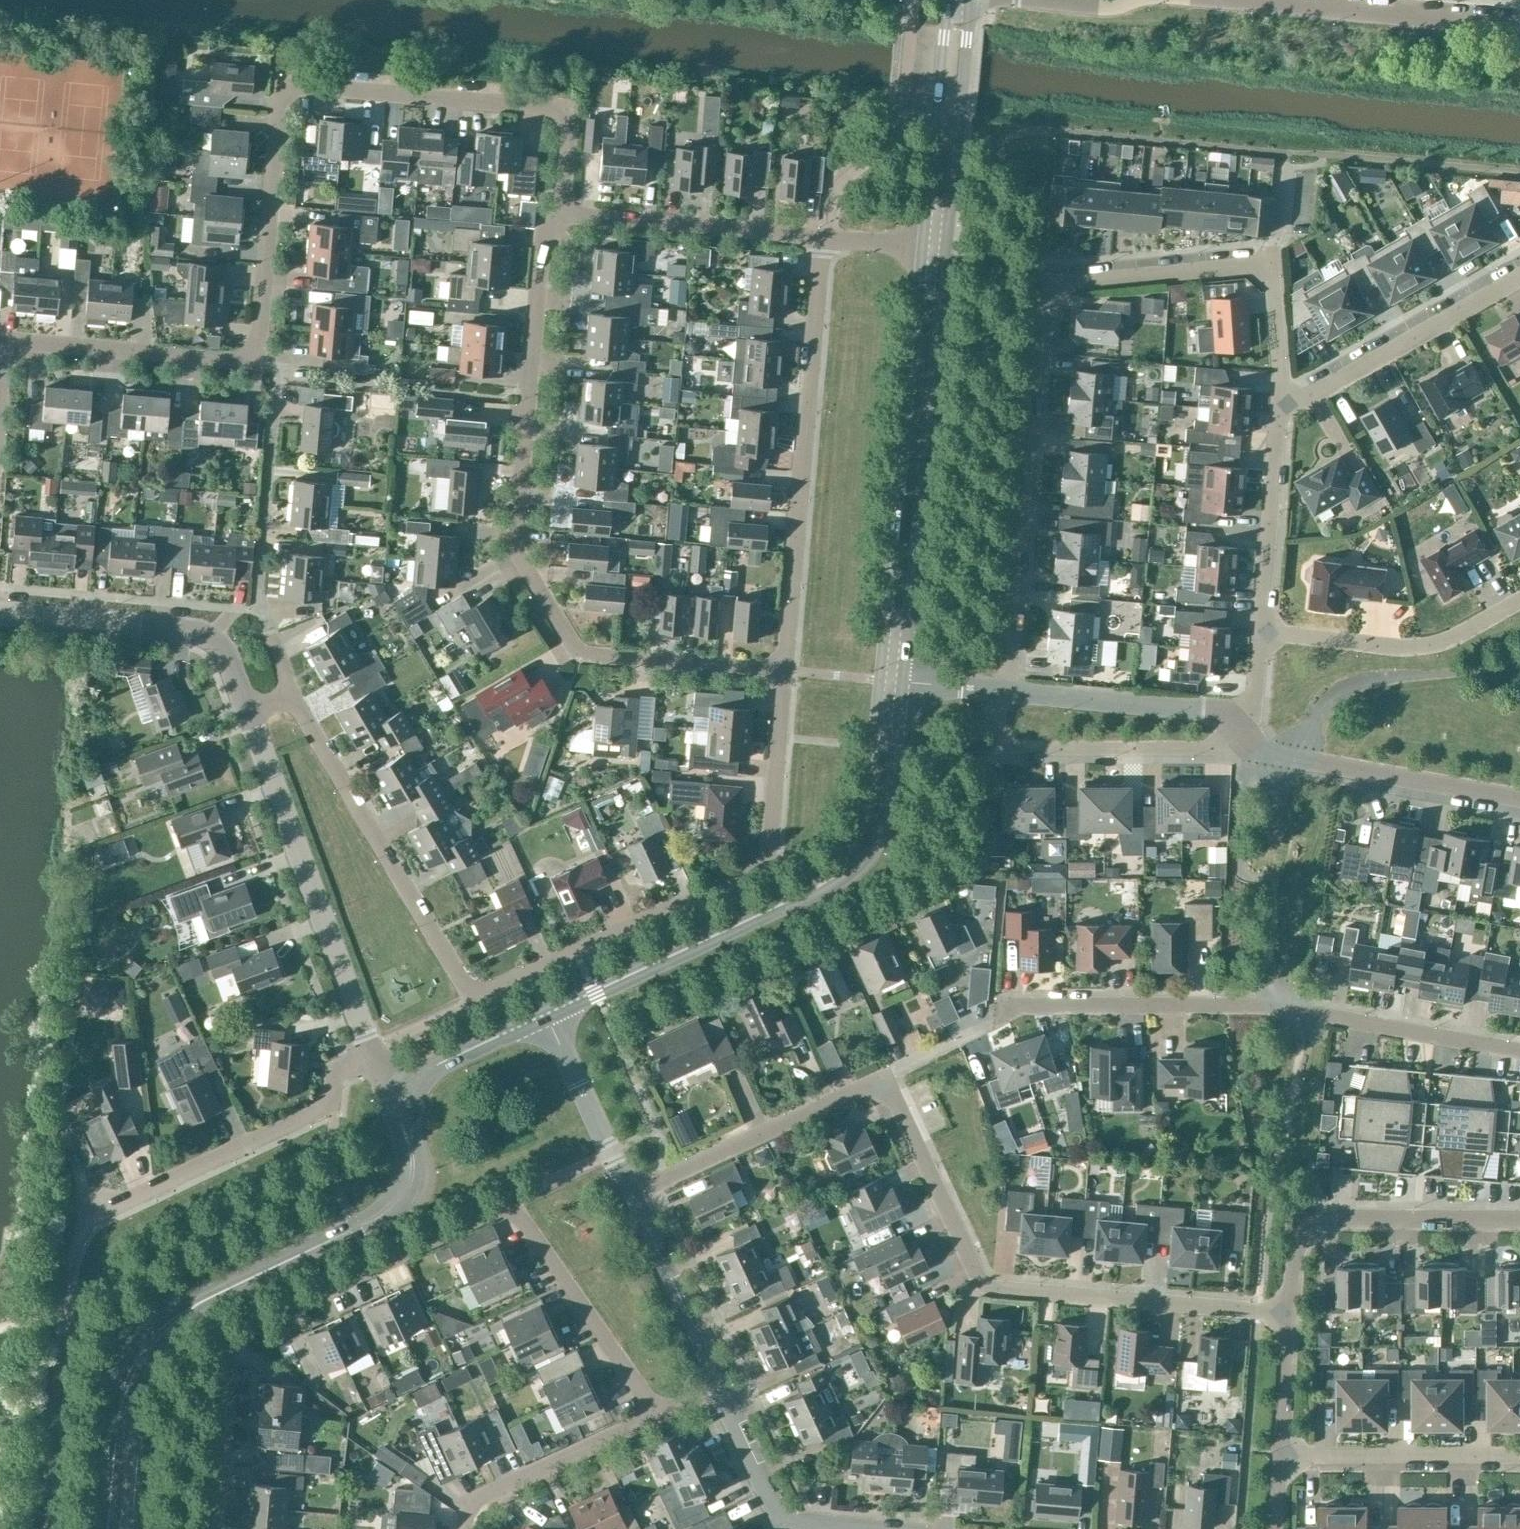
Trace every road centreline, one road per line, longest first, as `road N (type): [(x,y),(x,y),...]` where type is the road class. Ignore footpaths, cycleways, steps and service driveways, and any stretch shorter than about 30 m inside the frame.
road 1 (residential): [(563,214),(569,112),(281,89),(257,361),(4,344),(0,390)]
road 2 (residential): [(292,696),(471,1002),(767,862),(783,672)]
road 3 (residential): [(1283,414),(1274,262),(1046,290),(1005,693)]
road 4 (residential): [(219,1528),(236,1330),(492,1208),(526,1220),(654,1418)]
road 5 (residential): [(783,672),(573,651),(515,554),(545,234),(563,214)]
road 6 (residential): [(887,1076),(1026,1002),(1278,1004),(1519,1053)]
road 7 (tertiary): [(107,1528),(123,1397),(154,1339),(201,1302),(396,1206),(413,1163),(398,1104),(407,1082)]
road 8 (residential): [(1288,1317),(986,1287),(887,1076)]
road 9 (tertiary): [(545,1015),(841,872),(878,804),(893,682)]
road 10 (residential): [(783,672),(829,240)]
road 11 (tertiary): [(893,682),(933,252)]
road 12 (residential): [(371,1048),(248,711)]
road 13 (residential): [(86,1218),(316,1112),(336,1071),(371,1048)]
road 14 (residential): [(1005,693),(1003,748),(1216,757),(1240,735)]
road 15 (residential): [(248,711),(212,632),(0,614)]
road 16 (residential): [(1288,1317),(1293,1258),(1319,1233),(1343,1225),(1519,1226)]
road 17 (residential): [(1519,806),(1258,753),(1240,735)]
road 18 (residential): [(887,1076),(630,1192)]
road 19 (residential): [(1283,414),(1519,273)]
road 20 (residential): [(1262,633),(1424,649),(1519,602)]
road 21 (residential): [(829,240),(563,214)]
road 22 (residential): [(1519,26),(1254,0)]
road 23 (tertiary): [(933,252),(959,0)]
road 24 (residential): [(1240,735),(1220,712),(1005,693)]
road 25 (residential): [(1519,1459),(1281,1458)]
road 26 (residential): [(463,1528),(465,1505),(654,1418)]
road 27 (residential): [(1262,633),(1283,414)]
road 28 (residential): [(719,1388),(630,1192)]
road 29 (residential): [(630,1192),(545,1015)]
road 30 (residential): [(819,1528),(782,1525),(719,1388)]
road 31 (tertiary): [(407,1082),(545,1015)]
road 32 (residential): [(1281,1458),(1288,1317)]

